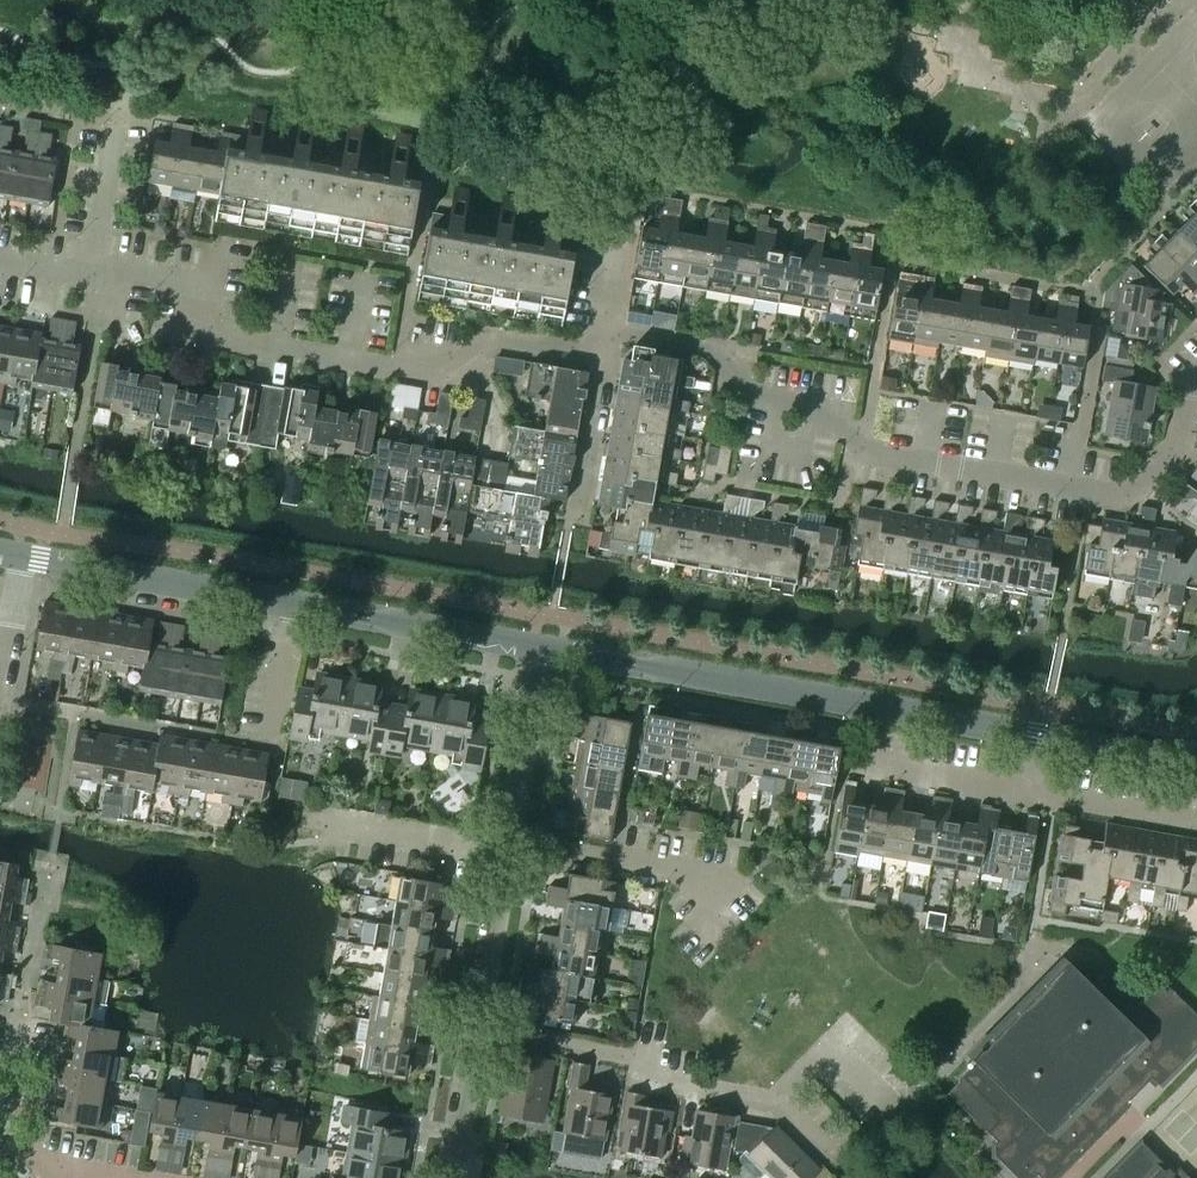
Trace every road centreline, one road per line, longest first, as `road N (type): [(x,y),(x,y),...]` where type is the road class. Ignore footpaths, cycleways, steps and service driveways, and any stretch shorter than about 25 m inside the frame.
road 1 (residential): [(1189,392),(1146,491),(740,422),(750,359),(608,332)]
road 2 (residential): [(604,355),(510,339),(505,369),(396,369),(203,331),(212,287),(130,273),(88,290),(0,273)]
road 3 (tertiary): [(20,559),(538,648)]
road 4 (tertiary): [(538,648),(1037,739)]
road 5 (residential): [(830,1157),(778,1105),(656,1082),(632,1059),(475,1027)]
road 6 (residential): [(509,844),(736,883),(707,907)]
road 7 (residential): [(509,844),(538,648)]
road 8 (residential): [(509,844),(487,852),(322,822)]
road 9 (residential): [(842,760),(1026,793)]
road 10 (residential): [(475,1027),(509,844)]
road 11 (residential): [(1026,793),(1195,824)]
road 12 (residential): [(580,517),(604,355)]
road 13 (tertiary): [(1037,739),(1196,758)]
road 14 (residential): [(5,1155),(31,1003)]
road 15 (residential): [(451,1177),(475,1027)]

